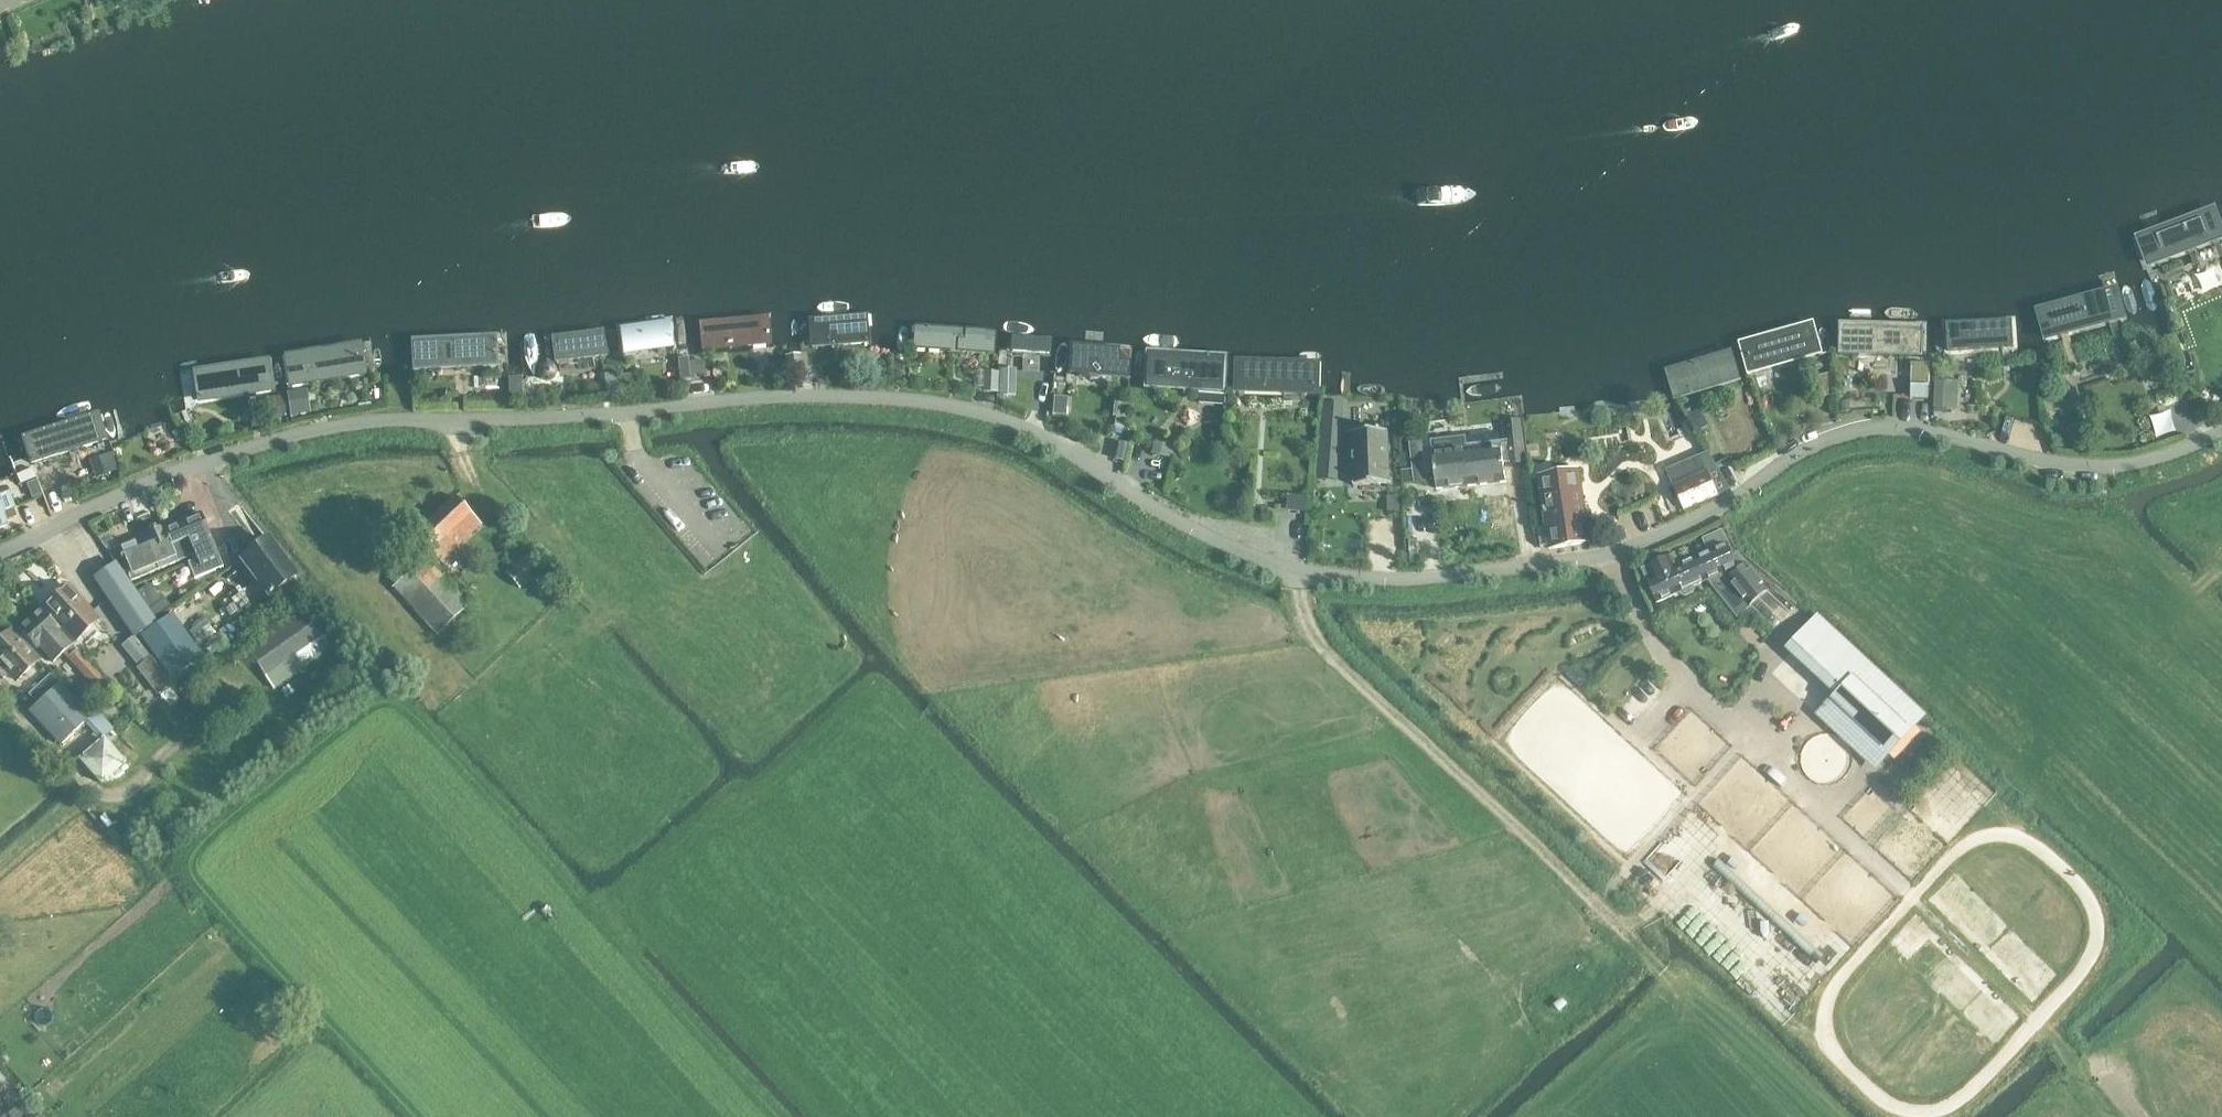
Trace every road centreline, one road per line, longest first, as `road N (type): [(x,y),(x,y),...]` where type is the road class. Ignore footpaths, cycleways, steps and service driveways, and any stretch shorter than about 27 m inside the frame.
road 1 (residential): [(0,546),(232,449),(354,423),(811,397),(947,405),(1034,430),(1215,540),(1301,571),(1417,579),(1630,550),(1706,519),(1832,435),(1917,431),(2091,467),(2167,456),(2221,429)]
road 2 (track): [(1816,1116),(1314,636),(1301,603),(1301,571)]
road 3 (track): [(1914,899),(1958,849),(2001,835),(2024,839),(2084,890),(2094,946),(2040,1021),(1963,1099),(1928,1112),(1892,1105),(1833,1051),(1822,1019),(1833,988)]
road 4 (track): [(2119,1116),(2040,1021)]

